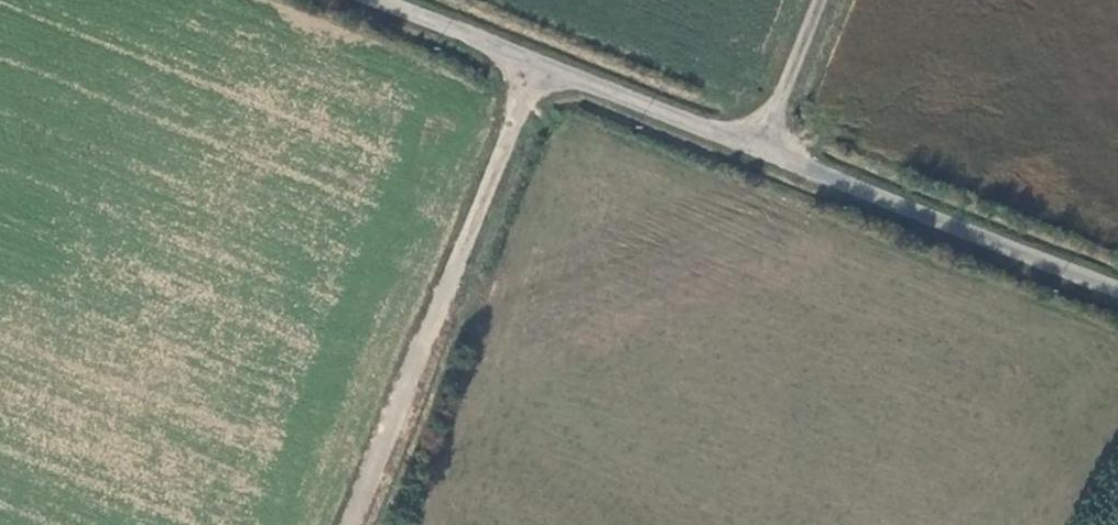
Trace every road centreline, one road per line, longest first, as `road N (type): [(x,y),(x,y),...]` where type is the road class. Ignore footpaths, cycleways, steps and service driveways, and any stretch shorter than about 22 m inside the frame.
road 1 (track): [(533,62),(355,524)]
road 2 (unclassified): [(375,0),(763,145)]
road 3 (unclassified): [(763,145),(1117,289)]
road 4 (unclassified): [(763,145),(822,0)]

